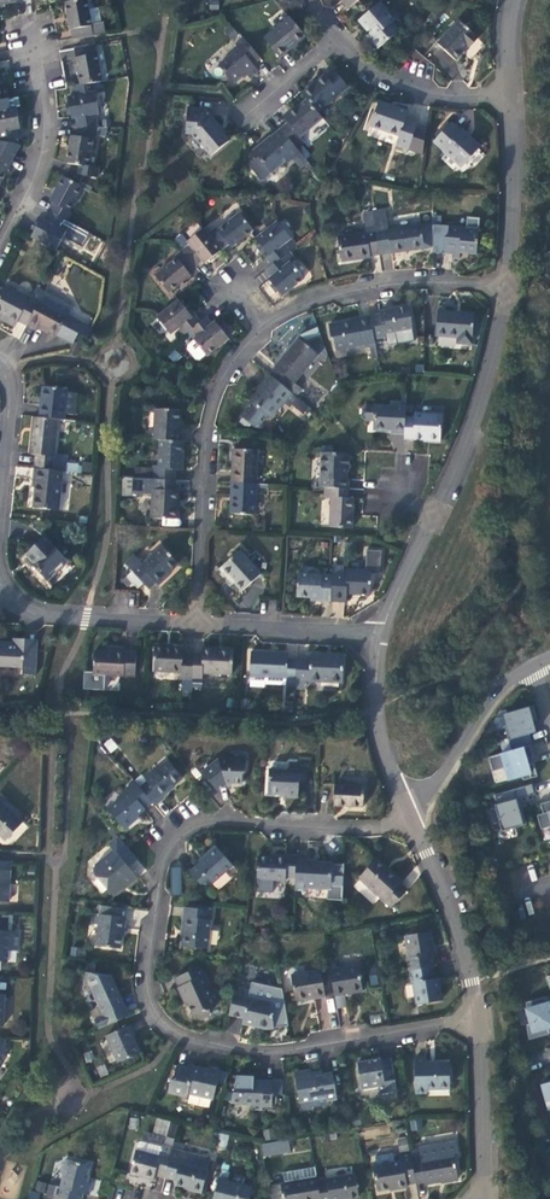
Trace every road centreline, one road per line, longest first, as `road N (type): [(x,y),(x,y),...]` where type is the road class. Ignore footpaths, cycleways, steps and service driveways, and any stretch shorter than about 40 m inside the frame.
road 1 (residential): [(476,1019),(270,1054),(179,1036),(148,995),(160,874),(169,850),(193,827),(360,829),(411,818)]
road 2 (residential): [(192,624),(211,417),(239,354),(267,324),(350,291),(417,282),(506,287)]
road 3 (residential): [(506,287),(468,440),(435,511)]
road 4 (residential): [(0,246),(36,178),(49,120),(39,21)]
road 5 (residential): [(8,592),(0,562),(11,375),(0,366)]
road 6 (residential): [(411,818),(464,951),(476,1019)]
road 7 (residential): [(536,660),(499,690),(411,818)]
road 8 (residential): [(382,633),(382,741),(411,818)]
road 9 (residential): [(382,633),(192,624)]
road 10 (residential): [(508,97),(506,287)]
road 11 (residential): [(192,624),(86,619),(37,609),(8,592)]
road 12 (residential): [(508,97),(416,92),(338,46)]
road 13 (residential): [(476,1019),(487,1092),(487,1198)]
road 14 (residential): [(435,511),(382,633)]
road 15 (residential): [(338,46),(242,120)]

